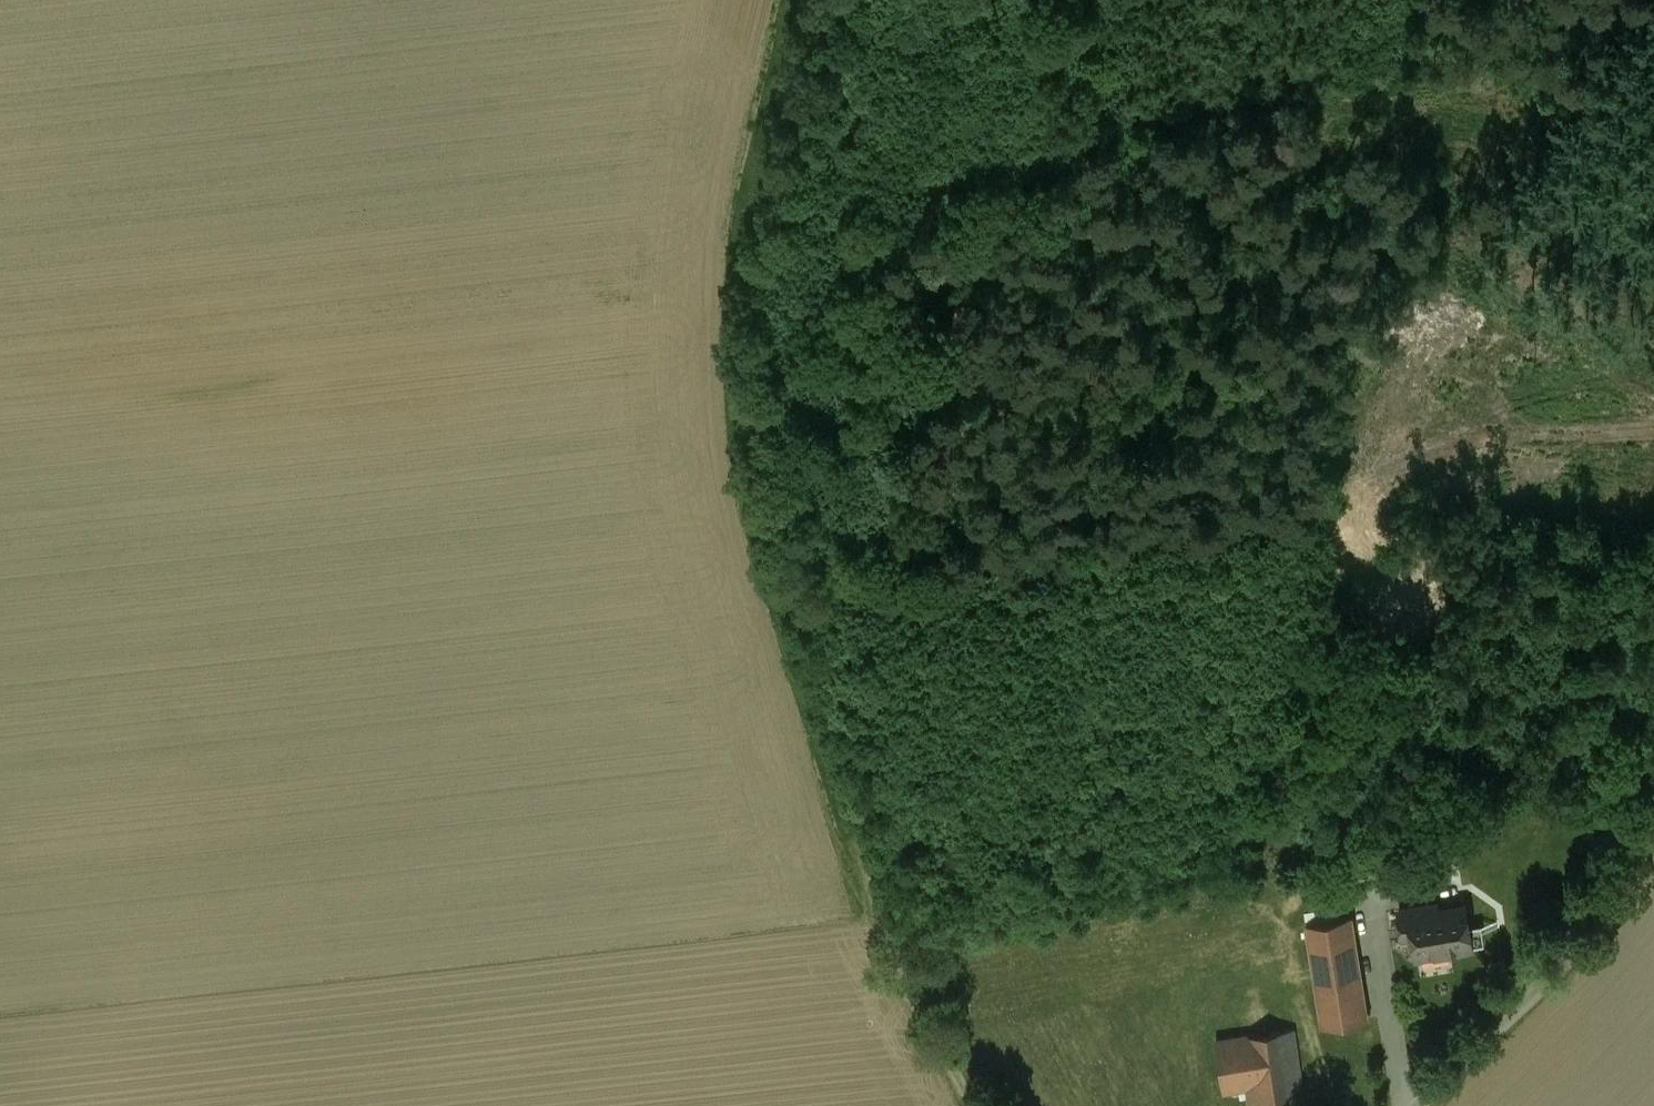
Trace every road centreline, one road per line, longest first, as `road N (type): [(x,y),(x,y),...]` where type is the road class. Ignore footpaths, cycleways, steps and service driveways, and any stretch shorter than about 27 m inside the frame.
road 1 (track): [(976,1105),(891,956),(862,839),(765,580),(749,480),(742,322),(811,0)]
road 2 (track): [(1623,0),(1408,330),(1324,486),(1284,609)]
road 3 (unclassified): [(1653,830),(1568,956),(1414,1105)]

